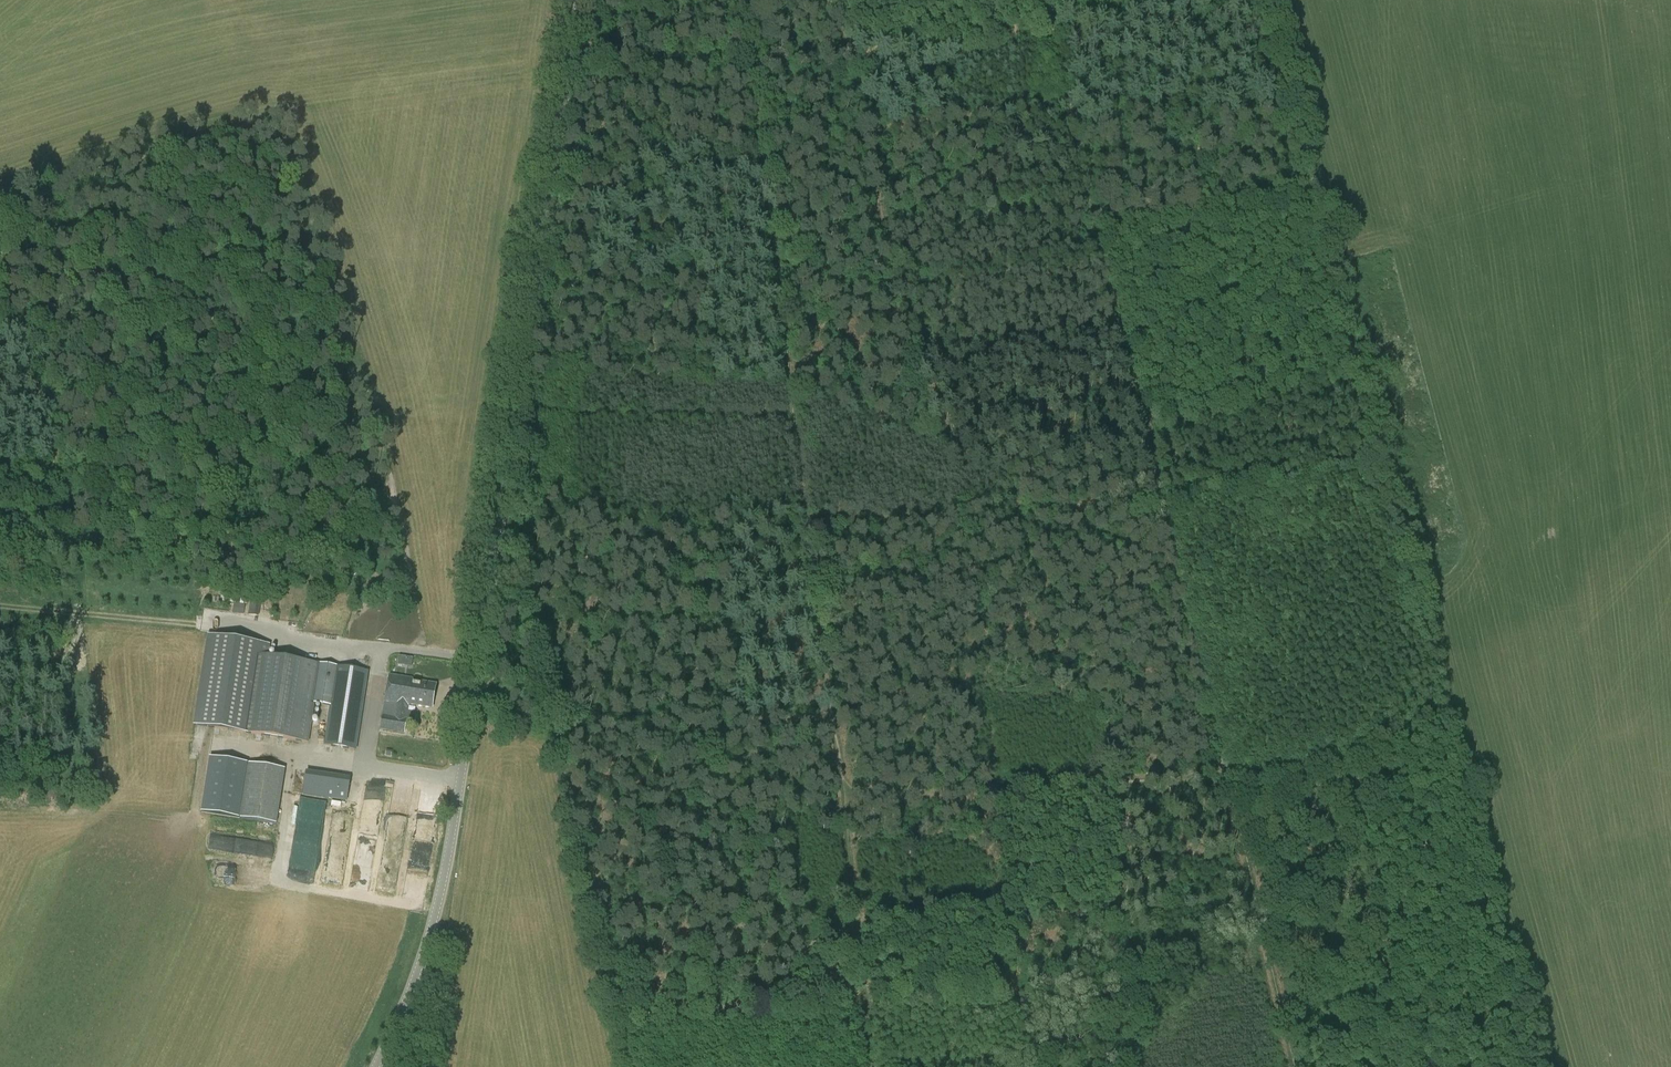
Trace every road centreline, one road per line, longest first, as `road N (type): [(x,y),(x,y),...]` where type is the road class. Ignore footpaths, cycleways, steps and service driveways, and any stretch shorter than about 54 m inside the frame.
road 1 (tertiary): [(375,1066),(422,958),(444,873),(577,0)]
road 2 (track): [(200,624),(0,603)]
road 3 (track): [(352,1066),(410,940),(416,904)]

